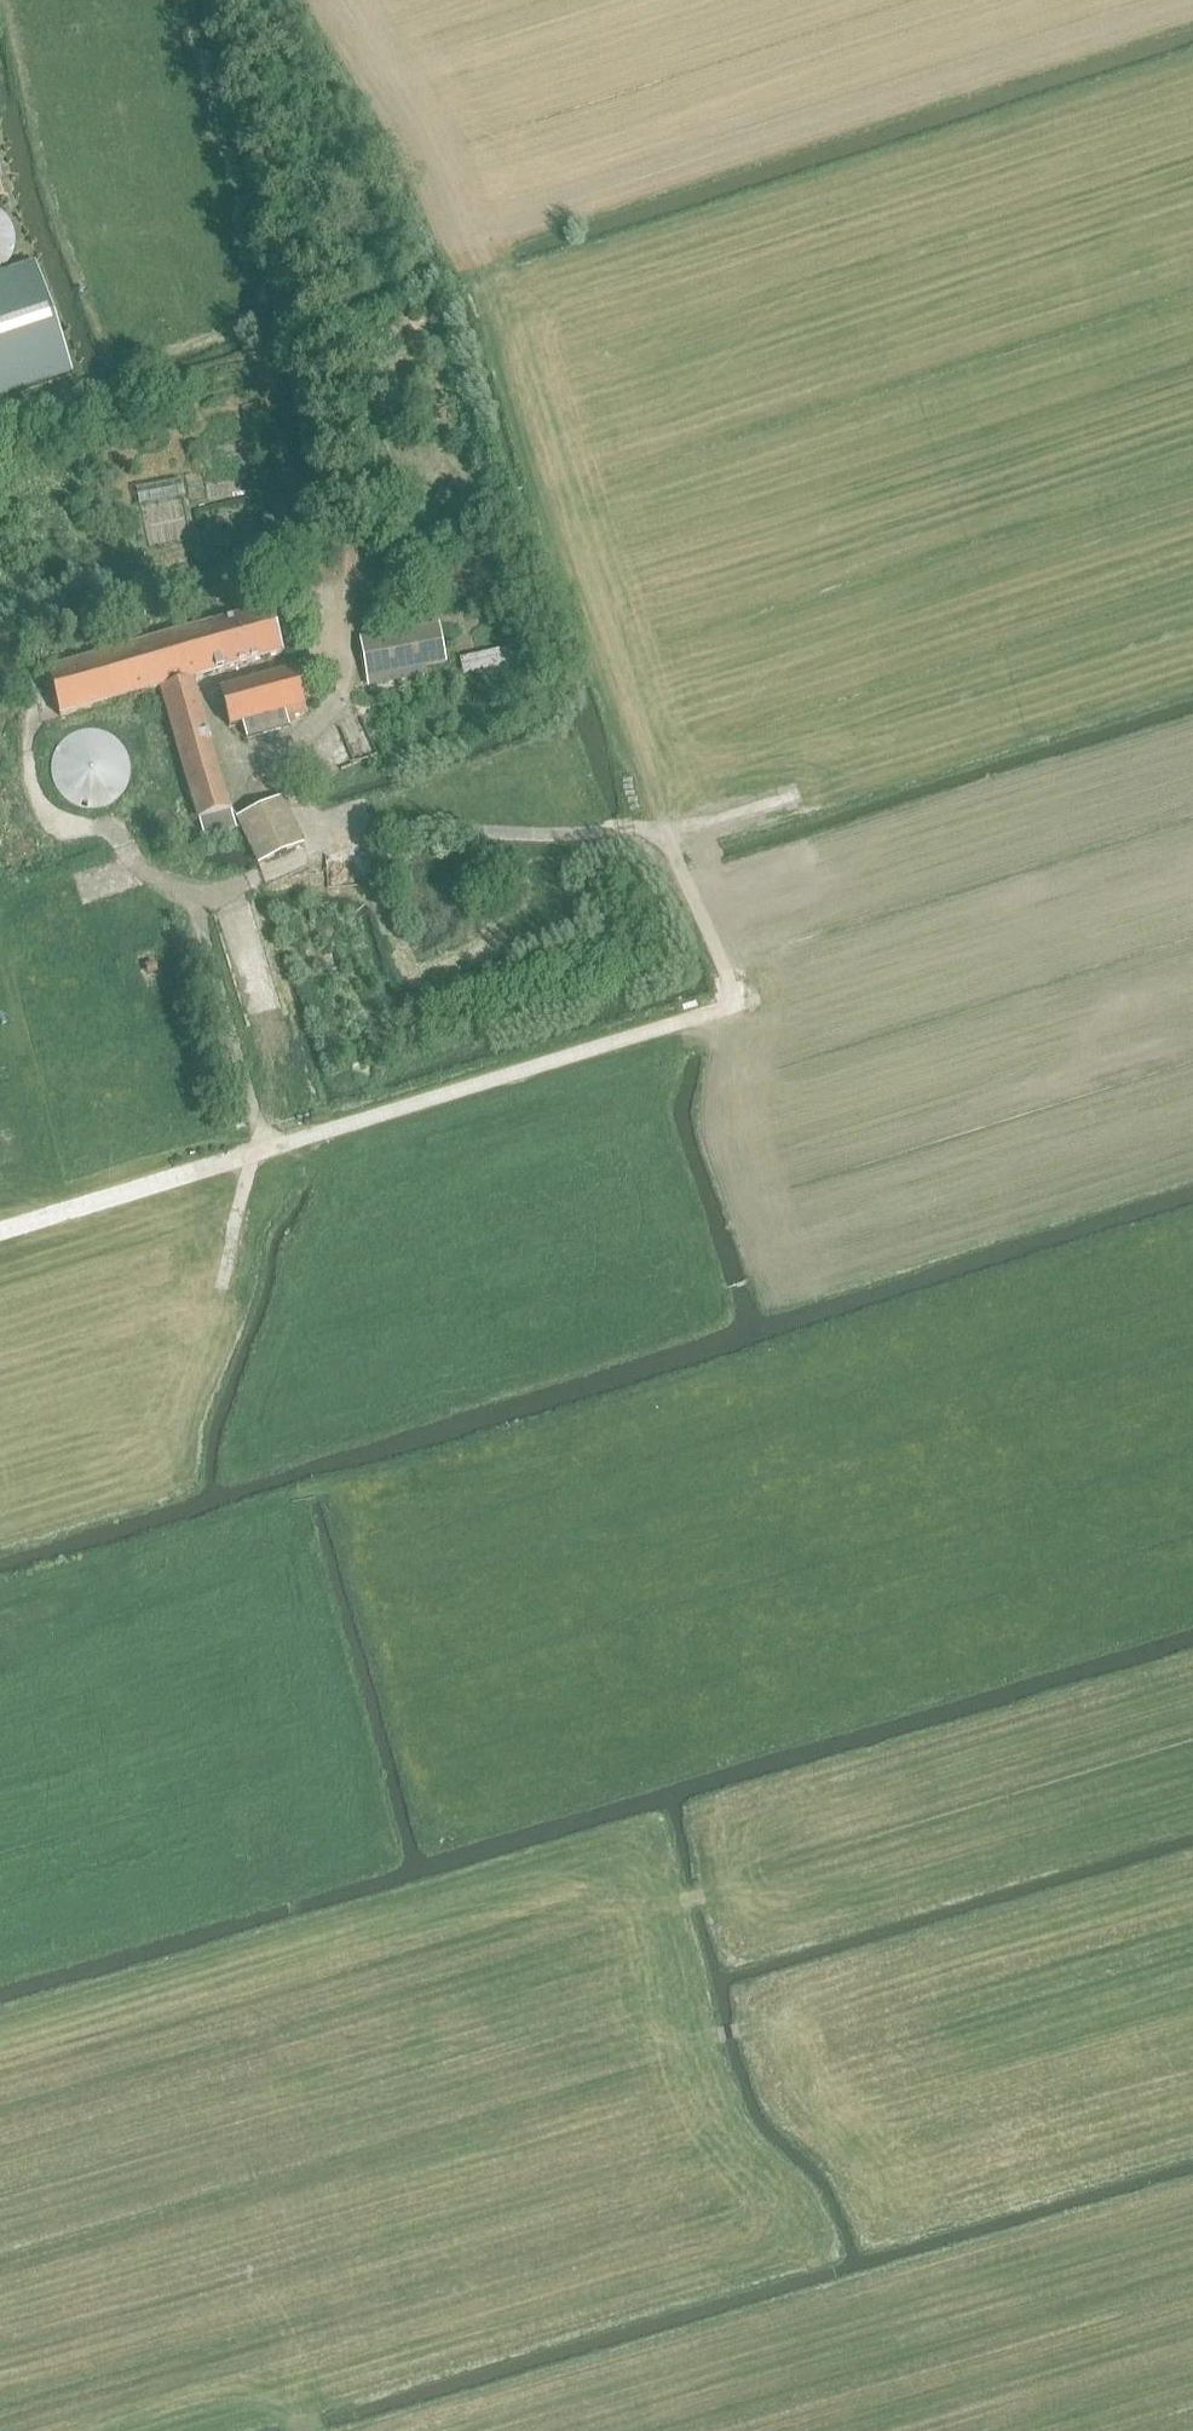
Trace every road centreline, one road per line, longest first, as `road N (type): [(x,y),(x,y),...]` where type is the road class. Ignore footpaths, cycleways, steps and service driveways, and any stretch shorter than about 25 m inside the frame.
road 1 (track): [(660,832),(380,829),(332,842),(272,776)]
road 2 (track): [(798,796),(660,832),(725,971)]

